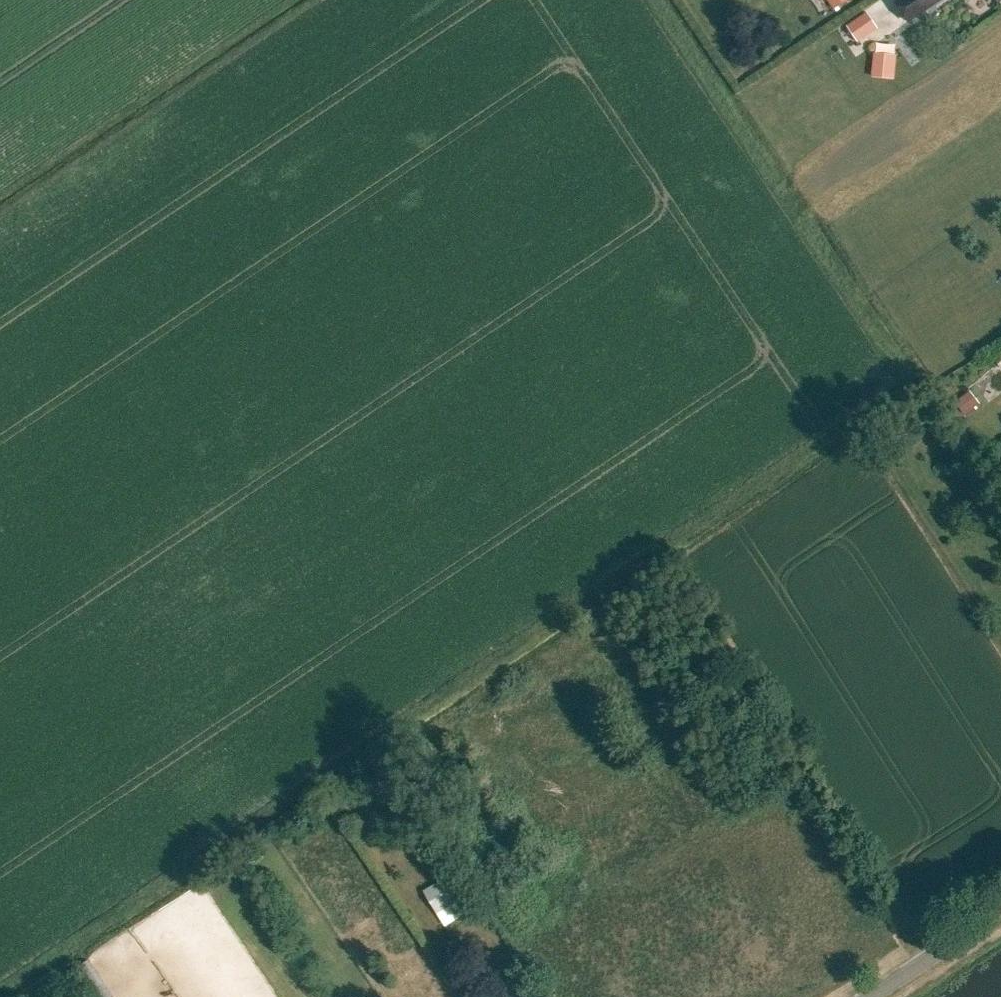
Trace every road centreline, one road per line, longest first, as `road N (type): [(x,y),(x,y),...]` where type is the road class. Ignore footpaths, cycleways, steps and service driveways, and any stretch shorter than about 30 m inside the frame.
road 1 (unclassified): [(872,996),(1000,912)]

